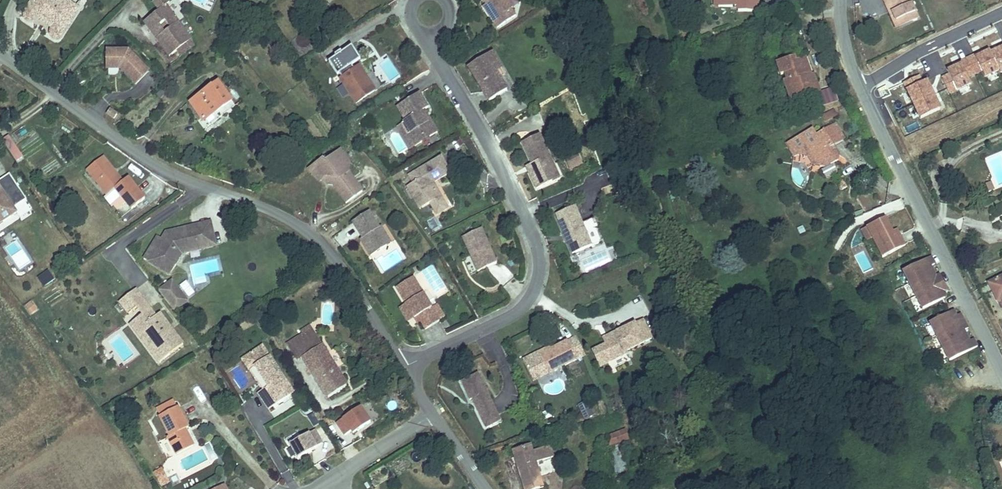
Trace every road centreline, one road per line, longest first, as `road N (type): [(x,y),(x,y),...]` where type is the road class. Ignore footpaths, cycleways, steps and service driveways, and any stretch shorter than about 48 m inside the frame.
road 1 (residential): [(407,367),(367,297),(311,231),(269,207),(143,162),(0,52)]
road 2 (residential): [(407,367),(524,306),(539,263),(535,236),(439,62),(433,35)]
road 3 (residential): [(861,88),(1001,365)]
road 4 (residential): [(1001,20),(861,88)]
road 5 (residential): [(432,413),(327,483)]

